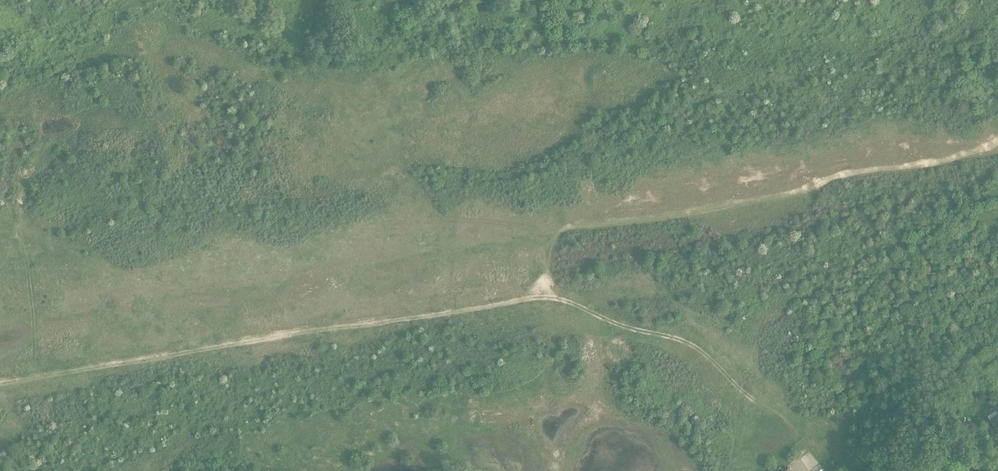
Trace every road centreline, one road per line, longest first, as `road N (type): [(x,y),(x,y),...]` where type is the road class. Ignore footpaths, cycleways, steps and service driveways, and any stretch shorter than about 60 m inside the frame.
road 1 (track): [(0,381),(545,297)]
road 2 (track): [(545,297),(549,247),(560,231),(581,222),(808,189),(836,175),(931,161),(997,140)]
road 3 (track): [(545,297),(702,351),(787,426),(808,470)]

